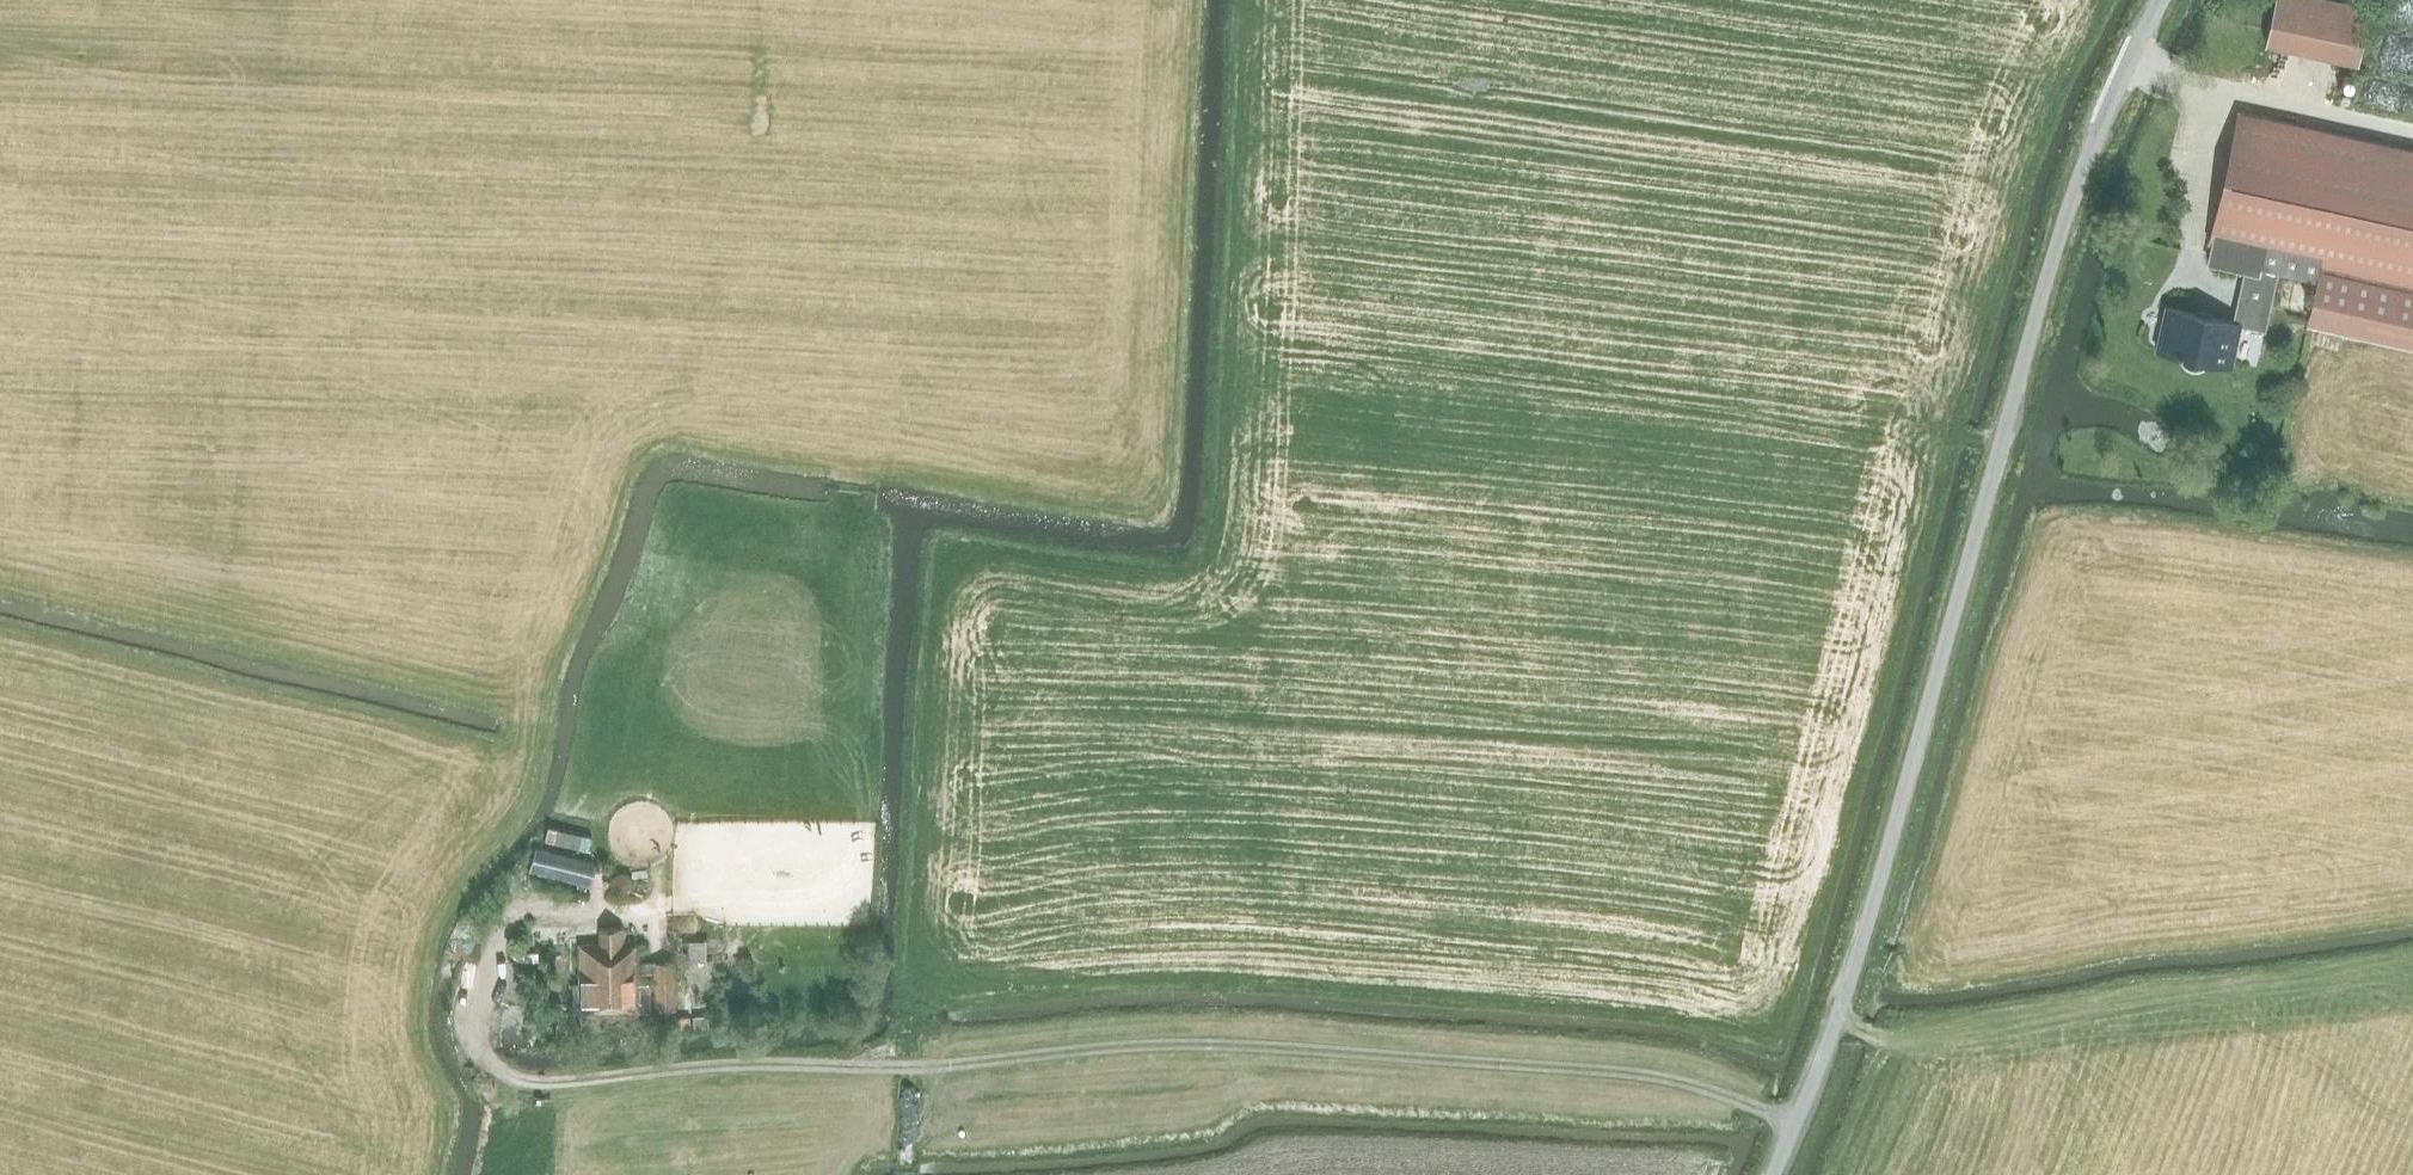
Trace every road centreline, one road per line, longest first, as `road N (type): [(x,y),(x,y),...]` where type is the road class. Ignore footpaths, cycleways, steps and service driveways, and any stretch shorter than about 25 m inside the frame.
road 1 (track): [(1795,1122),(1661,1074),(1245,1046),(731,1063),(563,1082),(513,1074),(480,1052),(478,1014)]
road 2 (unclassified): [(1772,1174),(1859,950),(2076,186),(2159,0)]

